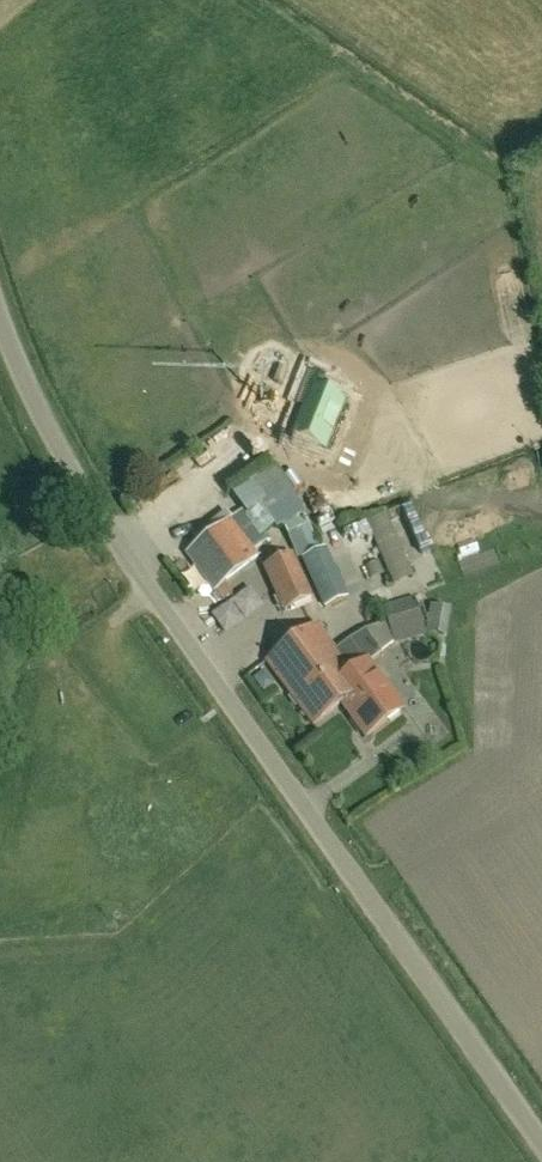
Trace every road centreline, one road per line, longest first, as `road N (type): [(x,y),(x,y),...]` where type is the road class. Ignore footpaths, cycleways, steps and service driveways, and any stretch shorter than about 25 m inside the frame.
road 1 (unclassified): [(541,1145),(73,478),(0,320)]

